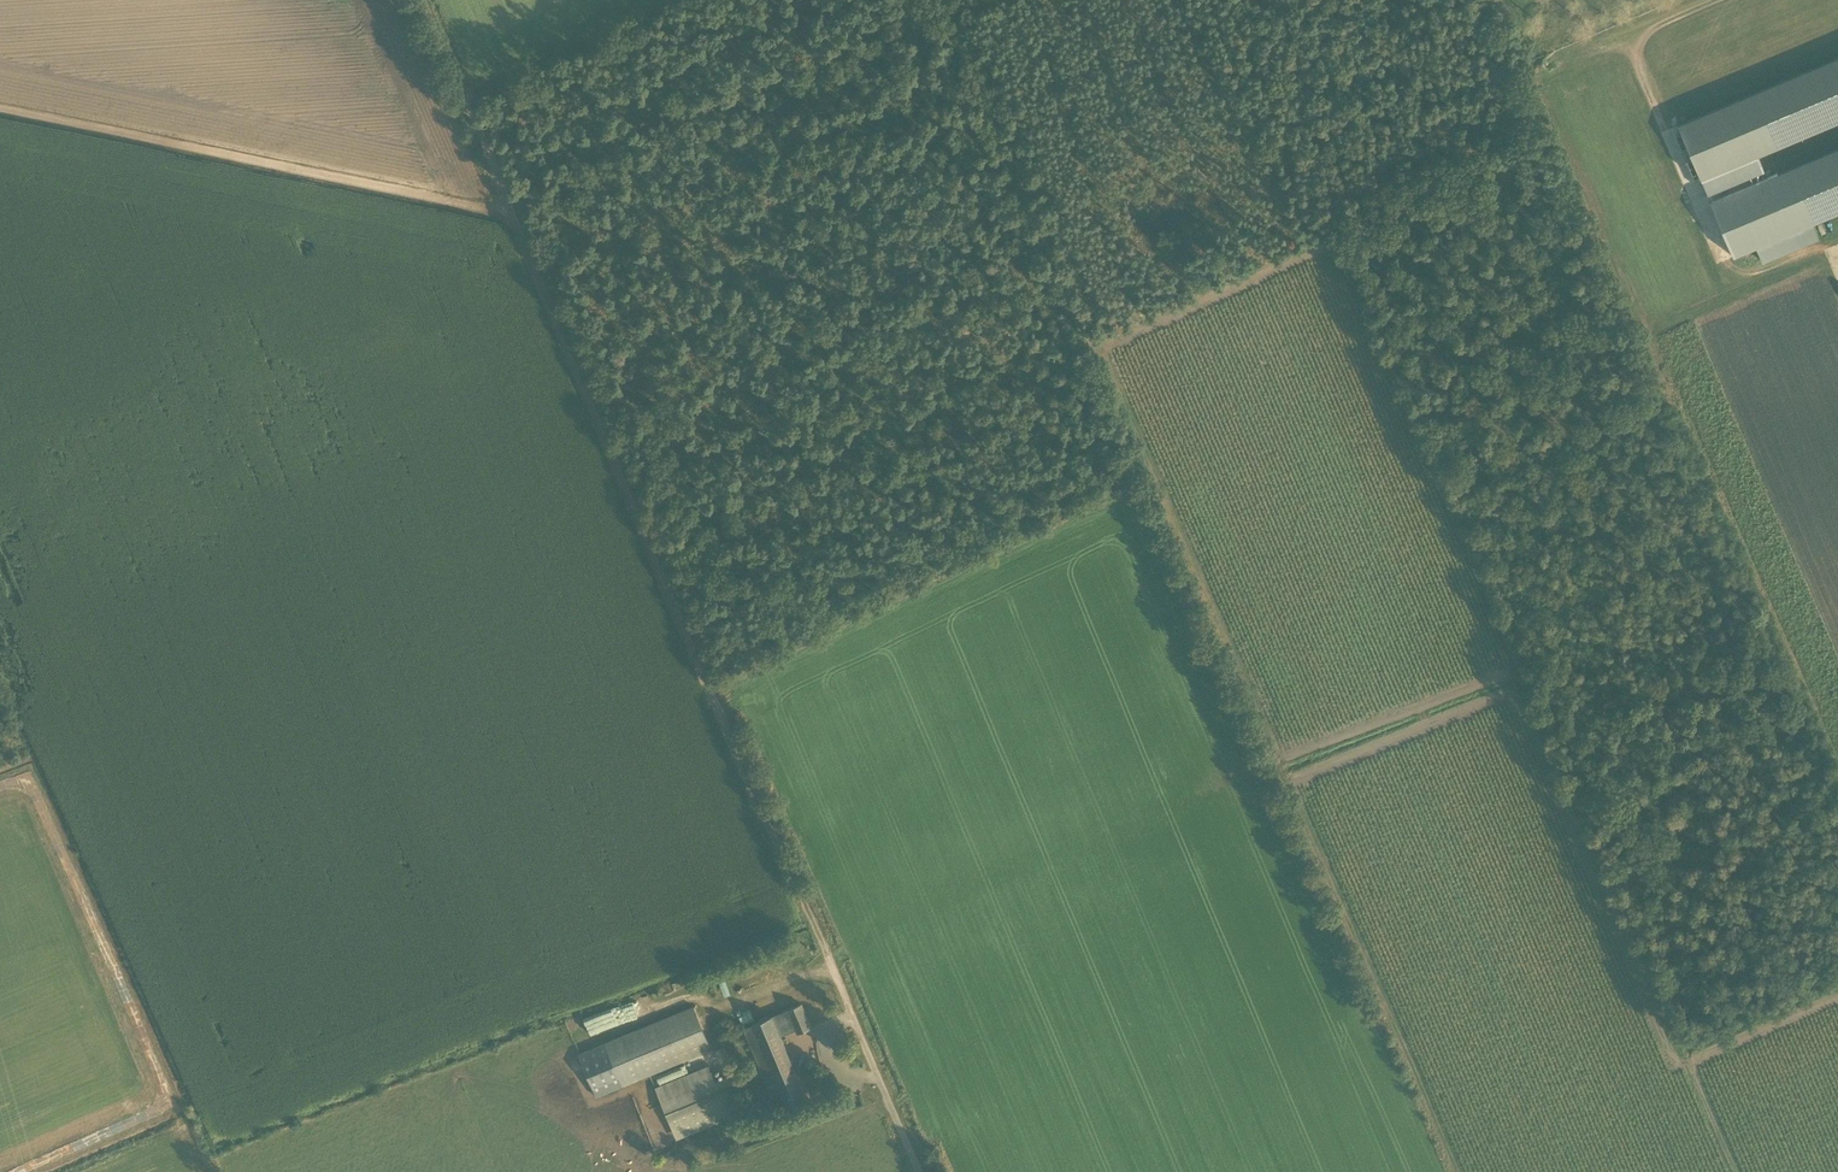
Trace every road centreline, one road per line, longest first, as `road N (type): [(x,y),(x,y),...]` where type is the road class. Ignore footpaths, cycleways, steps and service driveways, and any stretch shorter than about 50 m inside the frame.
road 1 (track): [(855,1014),(527,250),(505,216),(0,109)]
road 2 (track): [(1459,1171),(955,7)]
road 3 (unclassified): [(921,1171),(855,1014)]
road 4 (track): [(505,216),(502,180),(459,88)]

